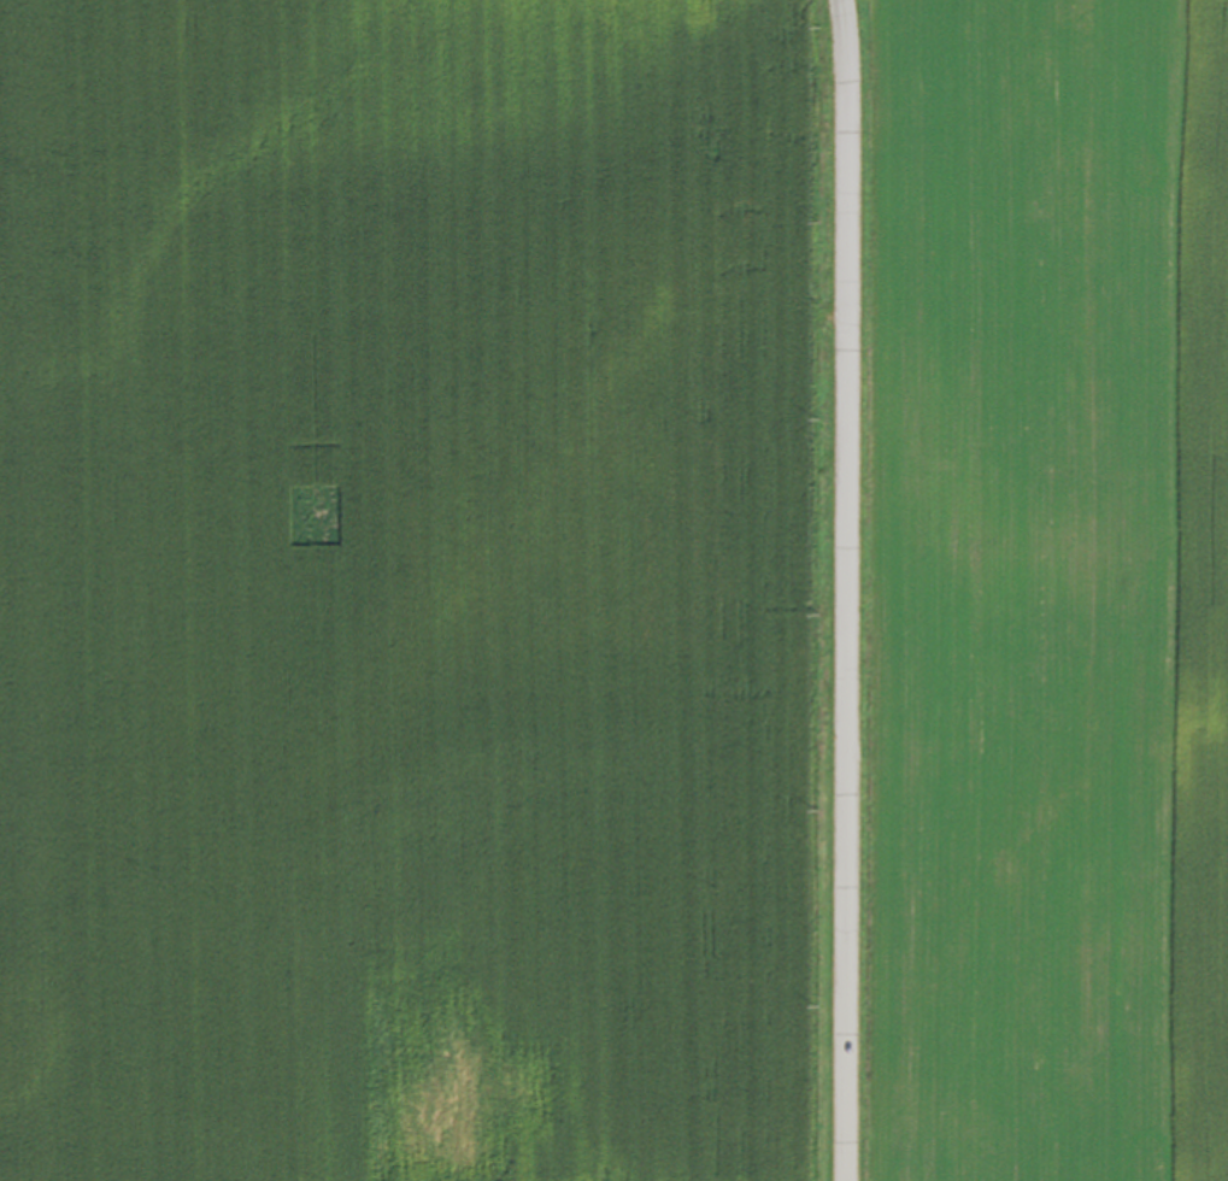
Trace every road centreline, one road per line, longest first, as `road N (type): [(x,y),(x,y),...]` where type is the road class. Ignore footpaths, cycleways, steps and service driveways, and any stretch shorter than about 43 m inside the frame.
road 1 (tertiary): [(849,1180),(844,0)]

